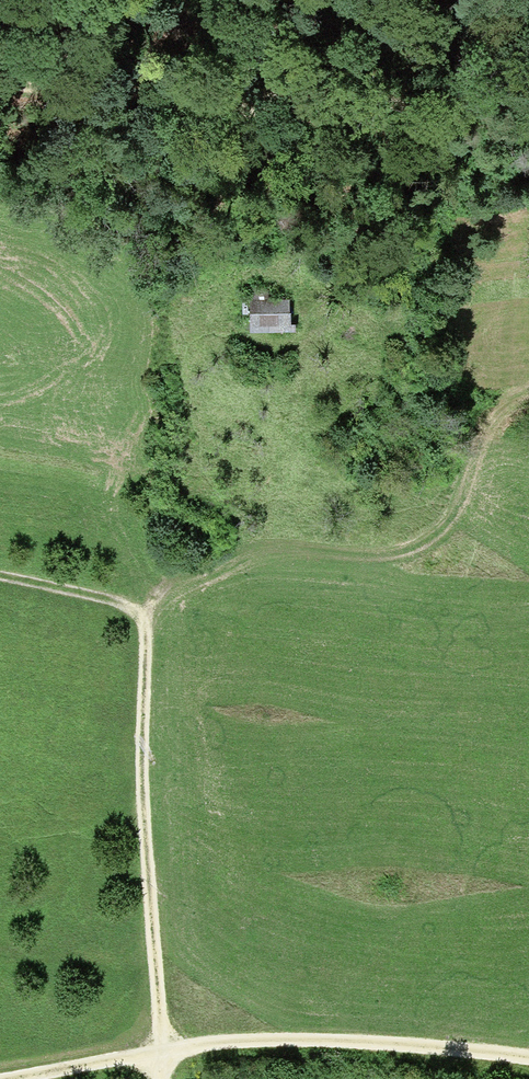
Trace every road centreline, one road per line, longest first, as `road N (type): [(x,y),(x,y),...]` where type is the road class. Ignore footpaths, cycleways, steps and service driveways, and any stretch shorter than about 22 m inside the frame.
road 1 (track): [(158,1078),(138,613),(0,579)]
road 2 (track): [(0,85),(311,92),(454,123),(528,118)]
road 3 (track): [(528,1059),(317,1043),(149,1054),(11,1078)]
road 4 (track): [(138,613),(163,580),(217,553),(284,546),(376,562),(410,549),(490,405),(528,398)]

